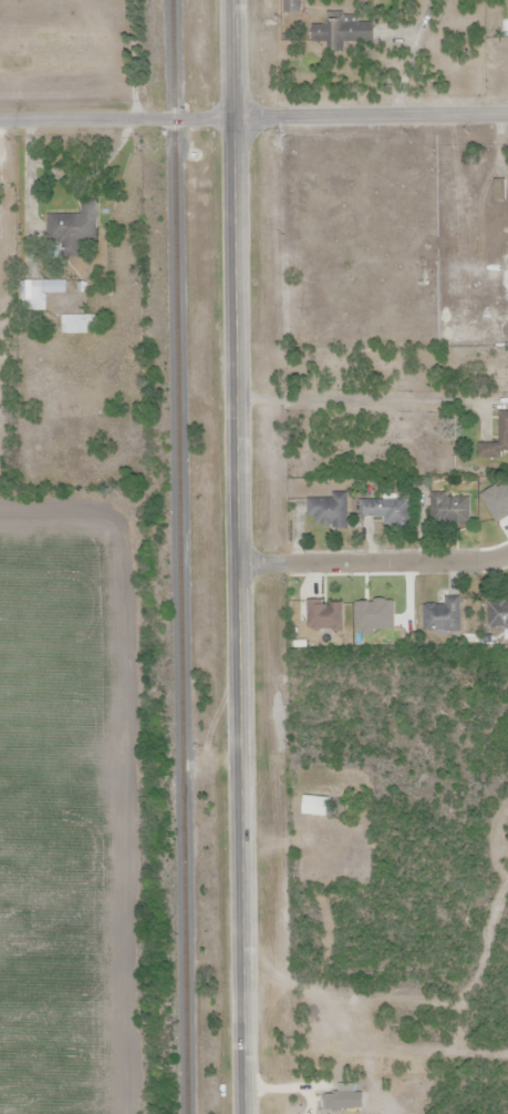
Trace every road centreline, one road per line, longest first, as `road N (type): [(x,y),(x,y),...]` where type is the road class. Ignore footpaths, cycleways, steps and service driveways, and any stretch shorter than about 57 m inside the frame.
road 1 (secondary): [(246,1113),(234,0)]
road 2 (residential): [(236,117),(507,115)]
road 3 (residential): [(243,570),(507,561)]
road 4 (residential): [(0,123),(236,117)]

